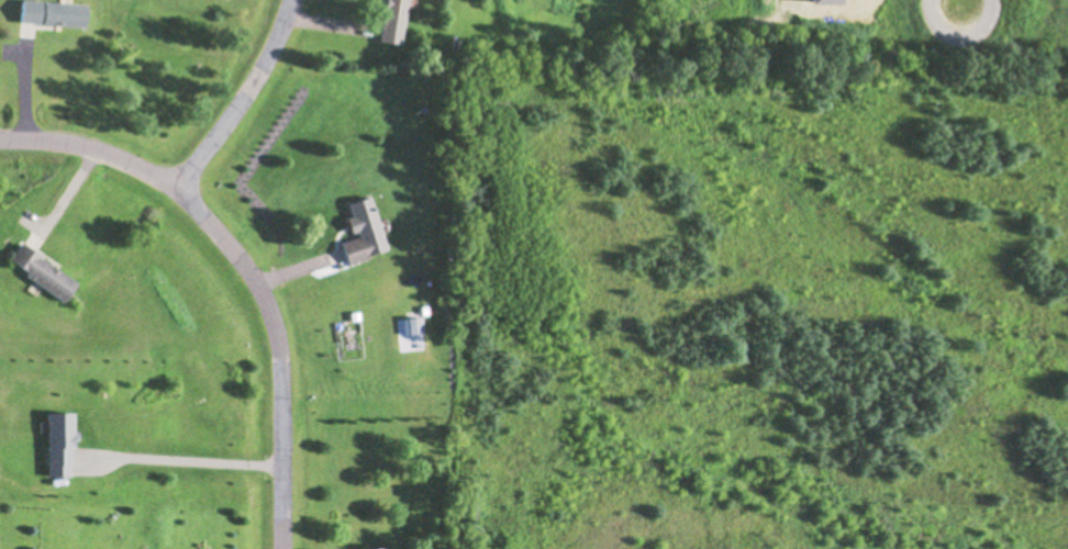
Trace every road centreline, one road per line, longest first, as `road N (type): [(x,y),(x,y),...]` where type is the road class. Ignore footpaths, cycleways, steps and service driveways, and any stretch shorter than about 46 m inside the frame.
road 1 (residential): [(282,548),(280,363),(275,321),(255,277),(177,181),(100,146),(0,135)]
road 2 (residential): [(289,0),(242,97),(177,181)]

